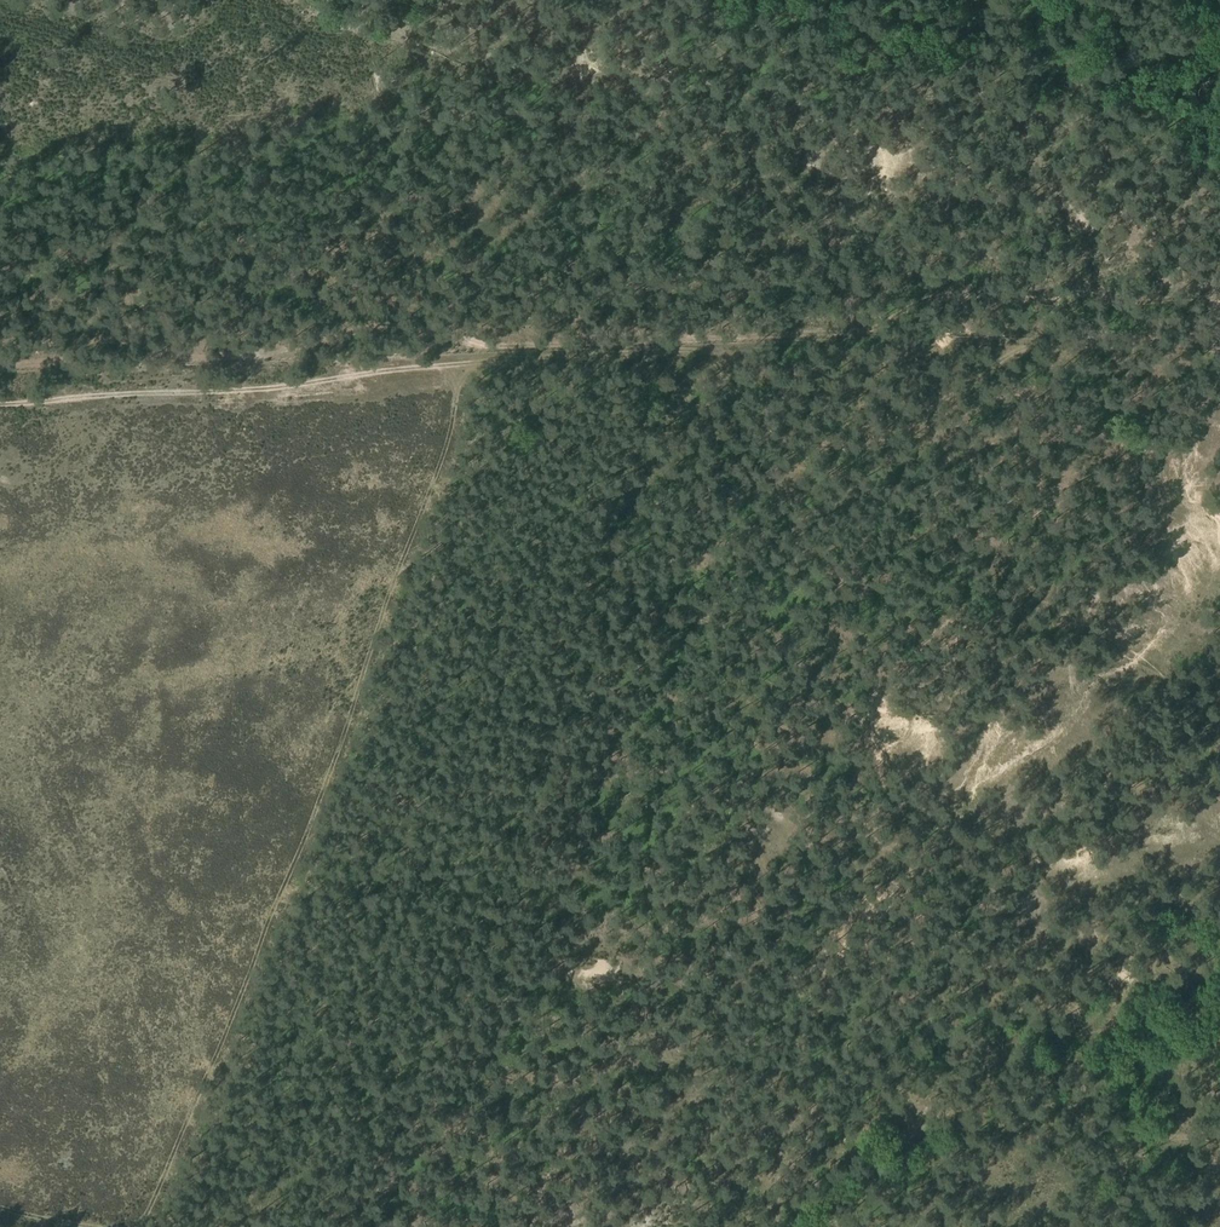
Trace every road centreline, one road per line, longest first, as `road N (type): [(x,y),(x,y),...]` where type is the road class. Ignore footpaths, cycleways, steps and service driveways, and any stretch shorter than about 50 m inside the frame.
road 1 (track): [(448,366),(456,405),(451,431),(328,781),(149,1208),(122,1226)]
road 2 (track): [(448,366),(700,348),(762,436),(854,448),(898,438),(971,387),(994,390),(1047,347),(1219,351)]
road 3 (track): [(0,404),(236,390),(448,366)]
road 4 (track): [(1219,1140),(1173,1136),(1140,1143),(1120,1174),(1106,1226)]

